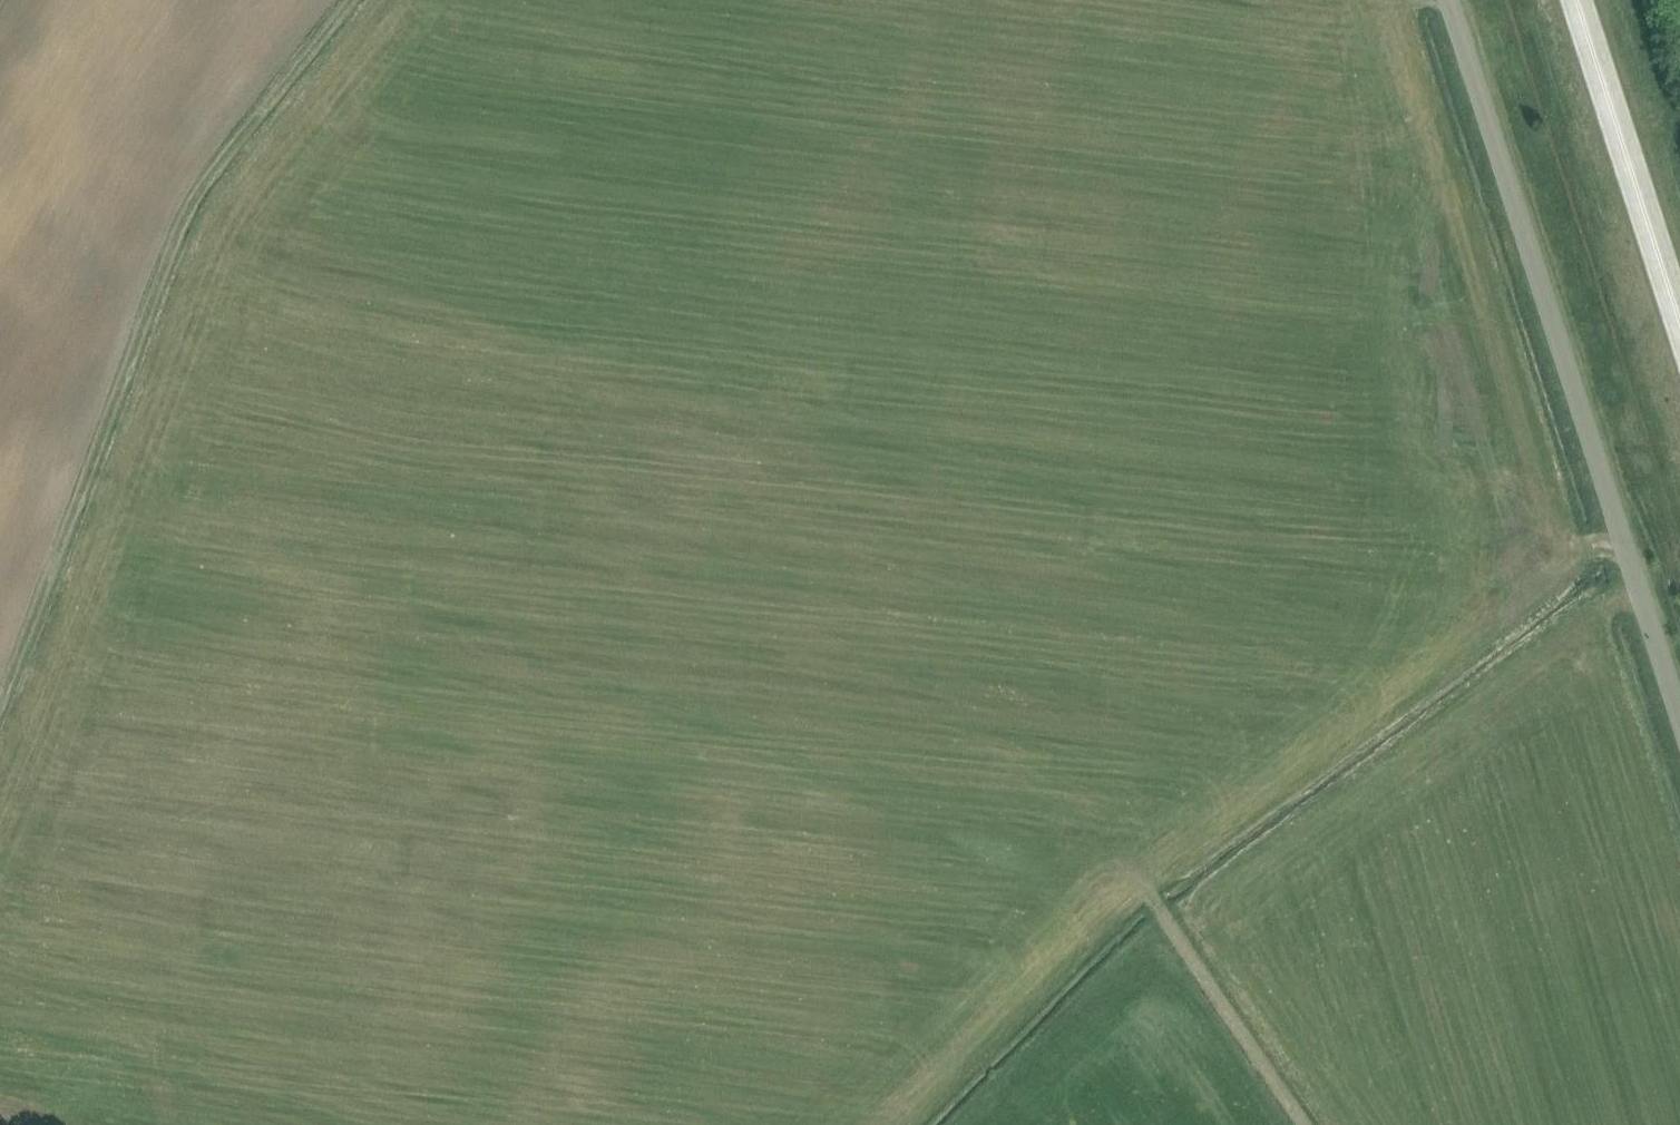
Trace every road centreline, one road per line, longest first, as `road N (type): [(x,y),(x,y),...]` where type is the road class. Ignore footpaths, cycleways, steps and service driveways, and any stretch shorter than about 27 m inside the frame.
road 1 (unclassified): [(1679,716),(1449,0)]
road 2 (secondary): [(1679,321),(1576,0)]

